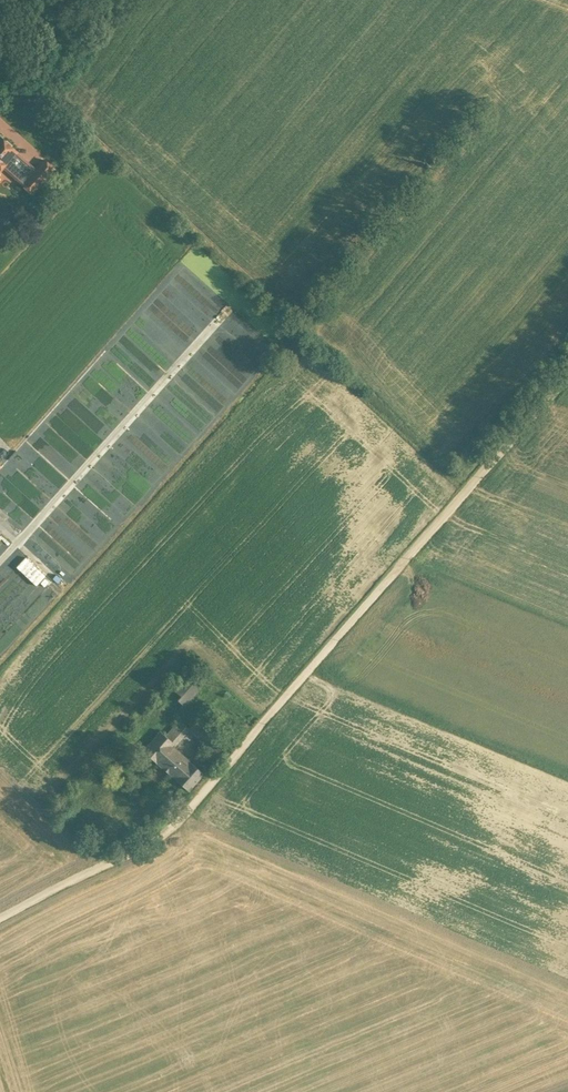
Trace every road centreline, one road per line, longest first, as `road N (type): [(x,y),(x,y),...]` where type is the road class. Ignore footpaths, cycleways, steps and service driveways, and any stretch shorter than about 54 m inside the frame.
road 1 (track): [(567,393),(156,840),(0,923)]
road 2 (track): [(0,560),(228,311)]

